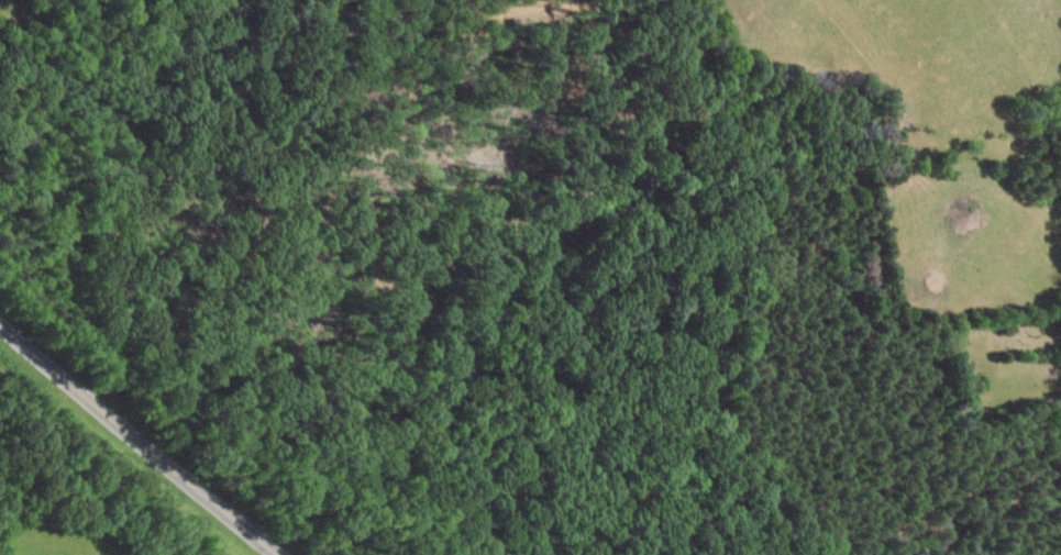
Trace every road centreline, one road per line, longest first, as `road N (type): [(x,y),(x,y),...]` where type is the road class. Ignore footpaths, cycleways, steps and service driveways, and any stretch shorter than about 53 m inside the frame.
road 1 (tertiary): [(283,554),(0,322)]

